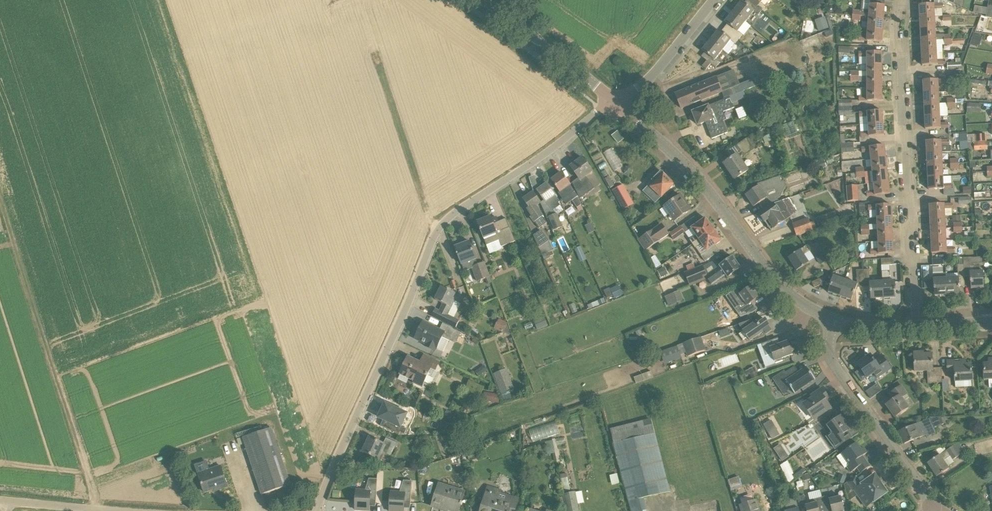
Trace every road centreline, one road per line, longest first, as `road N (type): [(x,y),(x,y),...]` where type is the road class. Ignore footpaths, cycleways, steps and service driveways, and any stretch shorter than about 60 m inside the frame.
road 1 (residential): [(321,510),(437,231),(616,102)]
road 2 (track): [(0,194),(100,510)]
road 3 (residential): [(917,326),(896,44),(904,0)]
road 4 (tertiary): [(837,323),(774,281),(709,189),(616,102)]
road 5 (residential): [(935,506),(836,364),(837,323)]
road 6 (track): [(437,231),(376,52)]
road 7 (tertiary): [(616,102),(485,0)]
road 8 (tertiary): [(616,102),(643,84),(713,0)]

